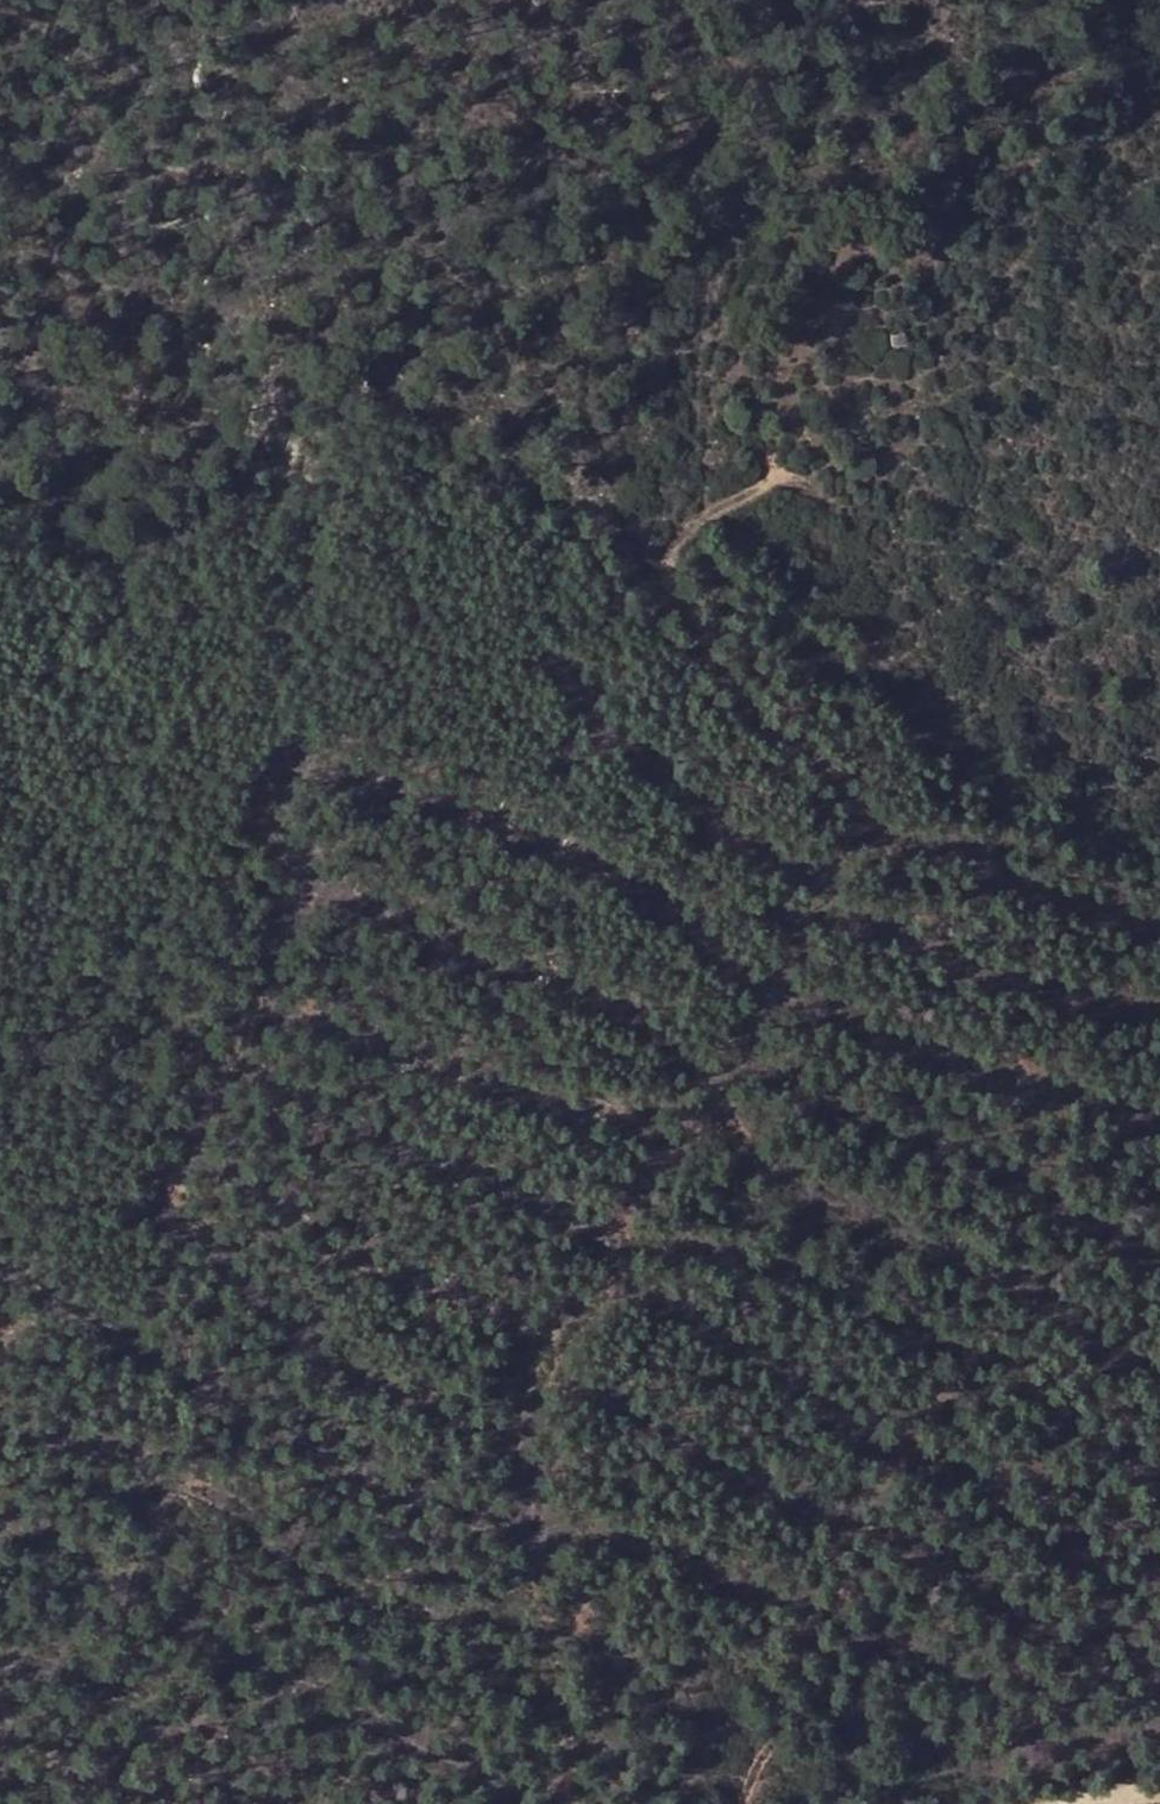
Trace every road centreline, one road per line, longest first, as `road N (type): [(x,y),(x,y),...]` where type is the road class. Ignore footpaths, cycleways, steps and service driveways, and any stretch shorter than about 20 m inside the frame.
road 1 (track): [(757,1803),(835,1563),(979,1265),(992,1096),(846,776),(699,640),(666,562),(684,532),(721,504),(757,493)]

